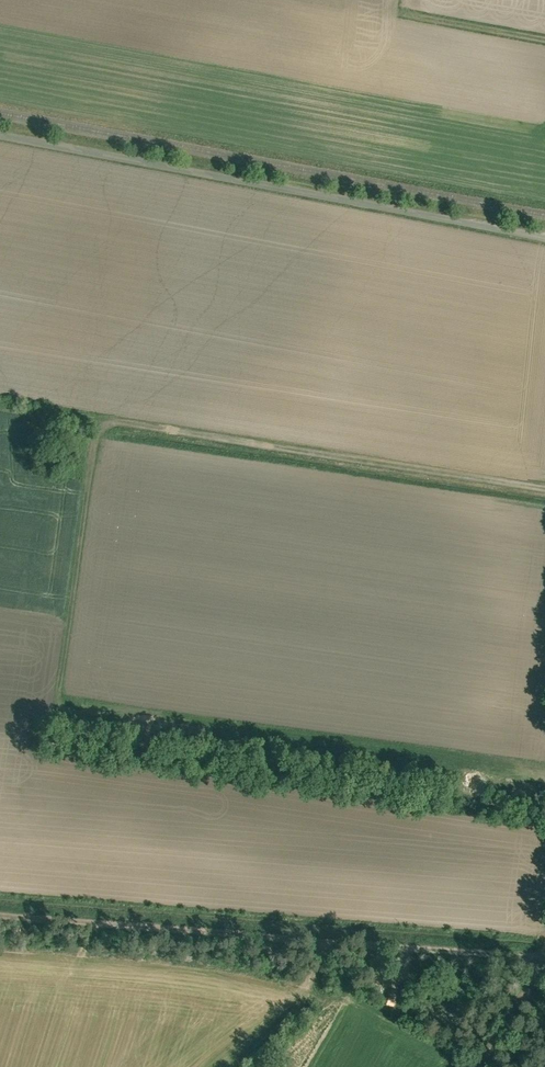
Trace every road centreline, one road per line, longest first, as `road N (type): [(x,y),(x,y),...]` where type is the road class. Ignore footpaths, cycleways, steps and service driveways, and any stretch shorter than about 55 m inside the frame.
road 1 (unclassified): [(0,129),(544,233)]
road 2 (track): [(0,910),(544,951)]
road 3 (track): [(106,417),(544,481)]
road 4 (track): [(544,38),(398,11)]
road 5 (unclassified): [(544,960),(482,1066)]

